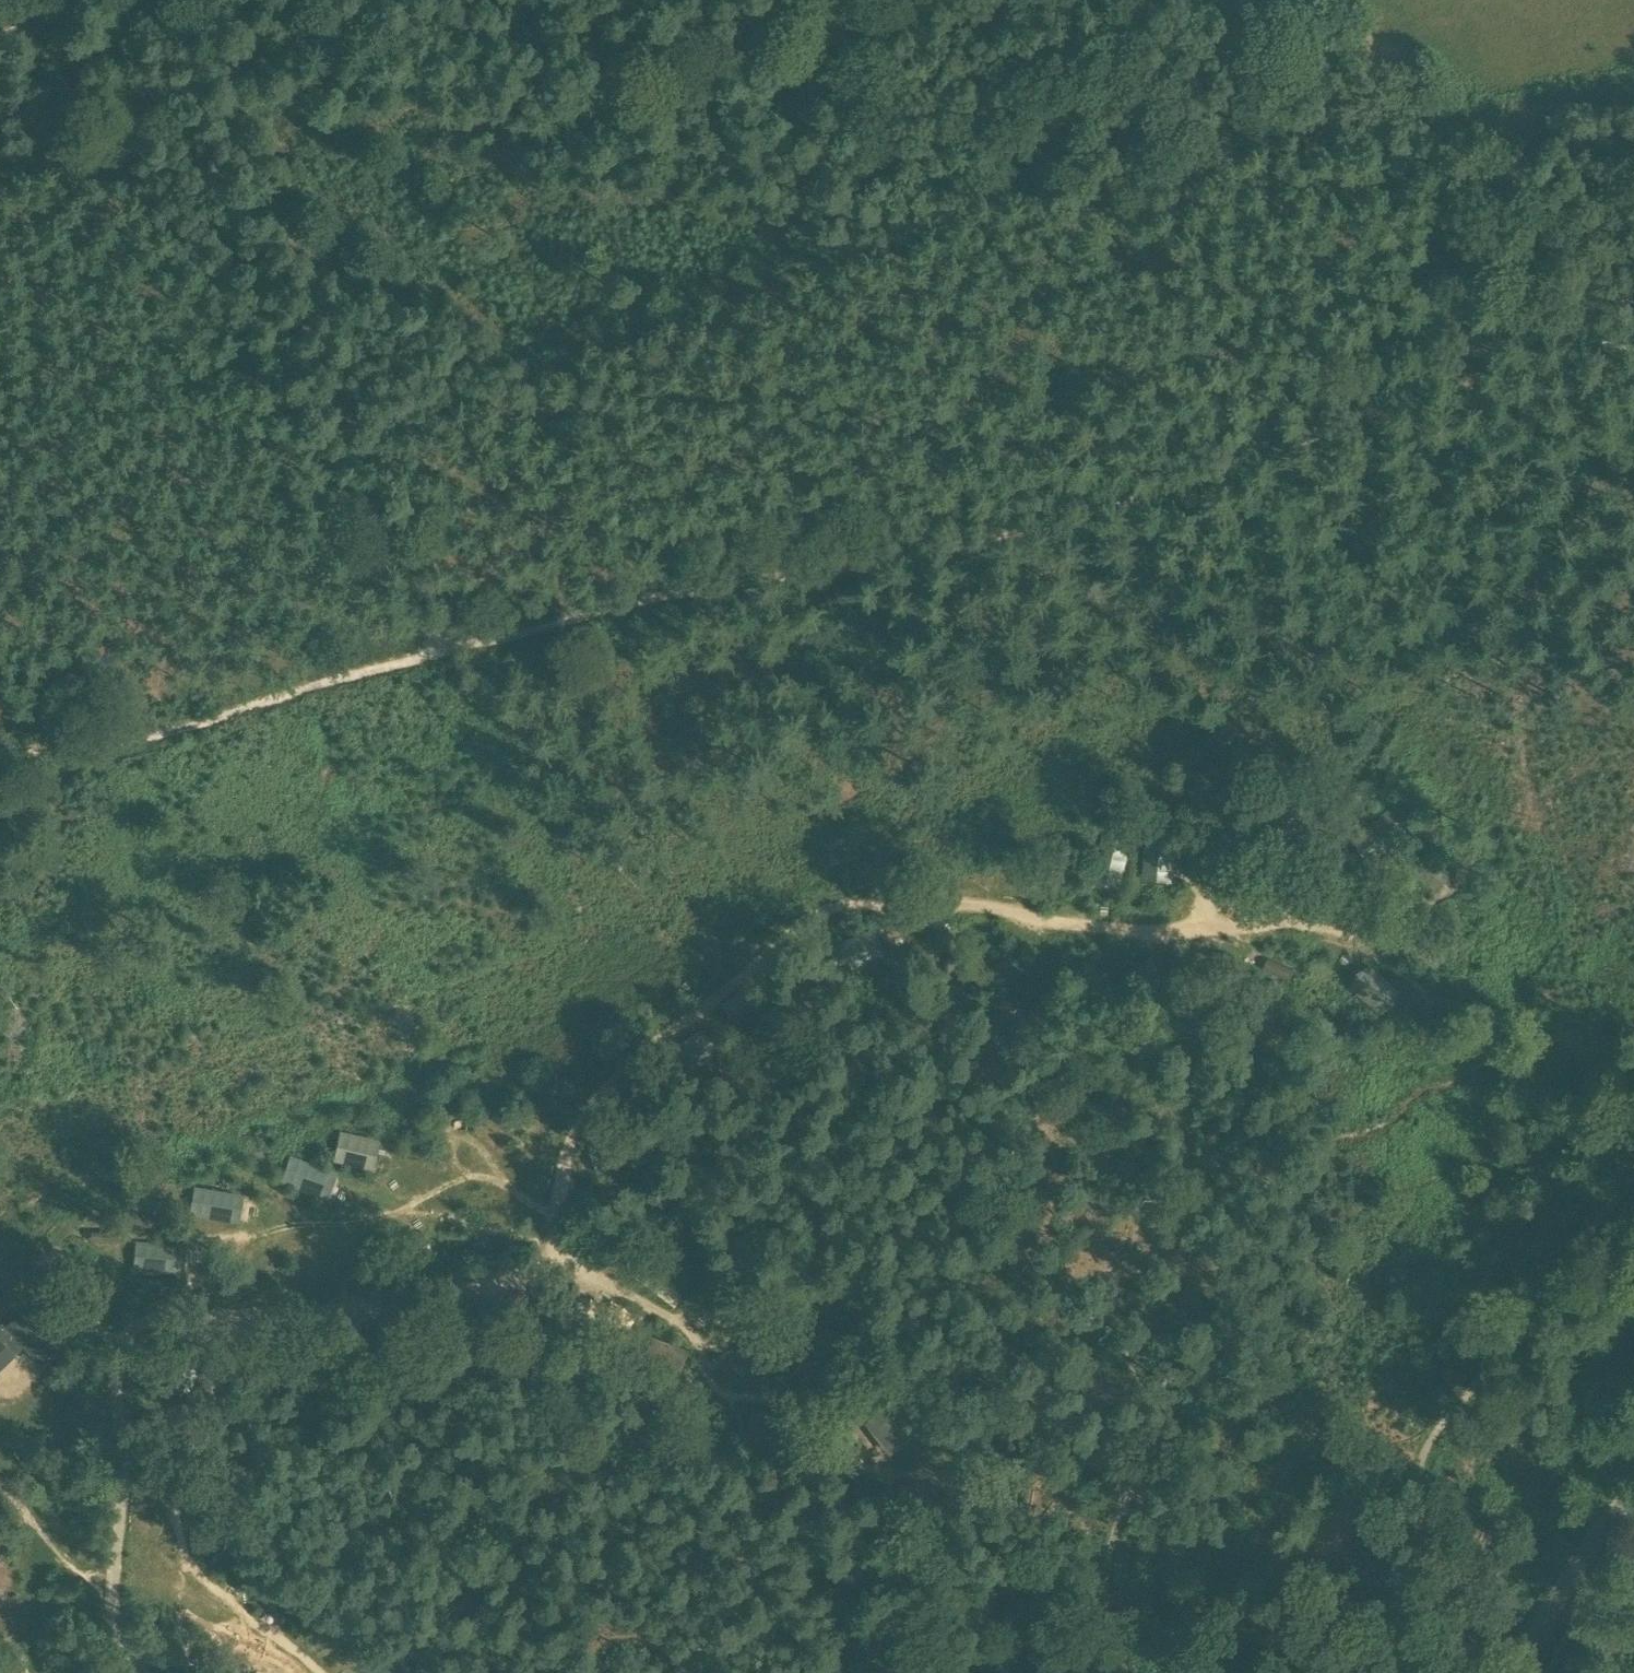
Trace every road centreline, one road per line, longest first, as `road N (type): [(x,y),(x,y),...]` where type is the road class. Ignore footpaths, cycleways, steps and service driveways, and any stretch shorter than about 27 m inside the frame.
road 1 (track): [(1588,281),(1487,201),(1180,0)]
road 2 (track): [(1408,969),(1632,1179)]
road 3 (unclassified): [(1529,1672),(1633,1491)]

